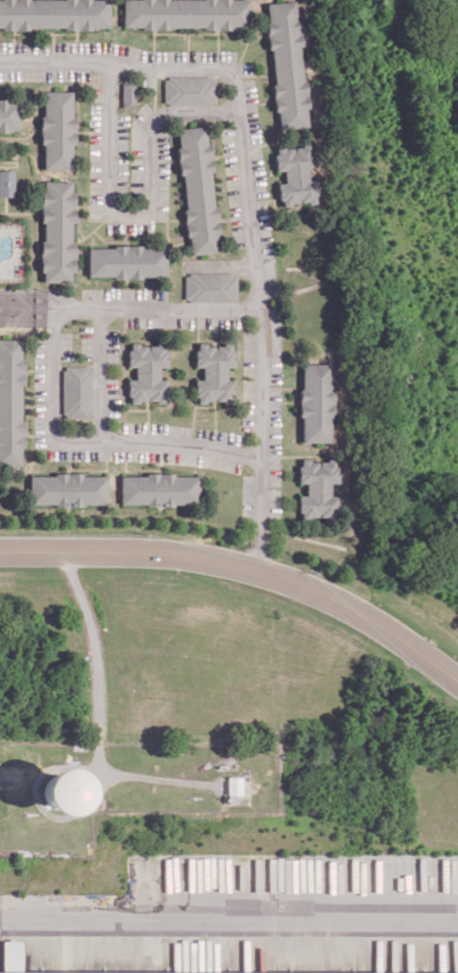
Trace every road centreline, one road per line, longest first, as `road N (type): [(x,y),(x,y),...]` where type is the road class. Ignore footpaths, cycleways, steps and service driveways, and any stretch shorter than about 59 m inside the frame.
road 1 (residential): [(254,567),(264,519),(261,339),(234,72),(0,61)]
road 2 (residential): [(0,550),(166,550),(254,567),(363,614),(457,679)]
road 3 (residential): [(263,457),(56,437),(55,304)]
road 4 (residential): [(259,308),(0,301)]
road 5 (residential): [(101,306),(101,440)]

